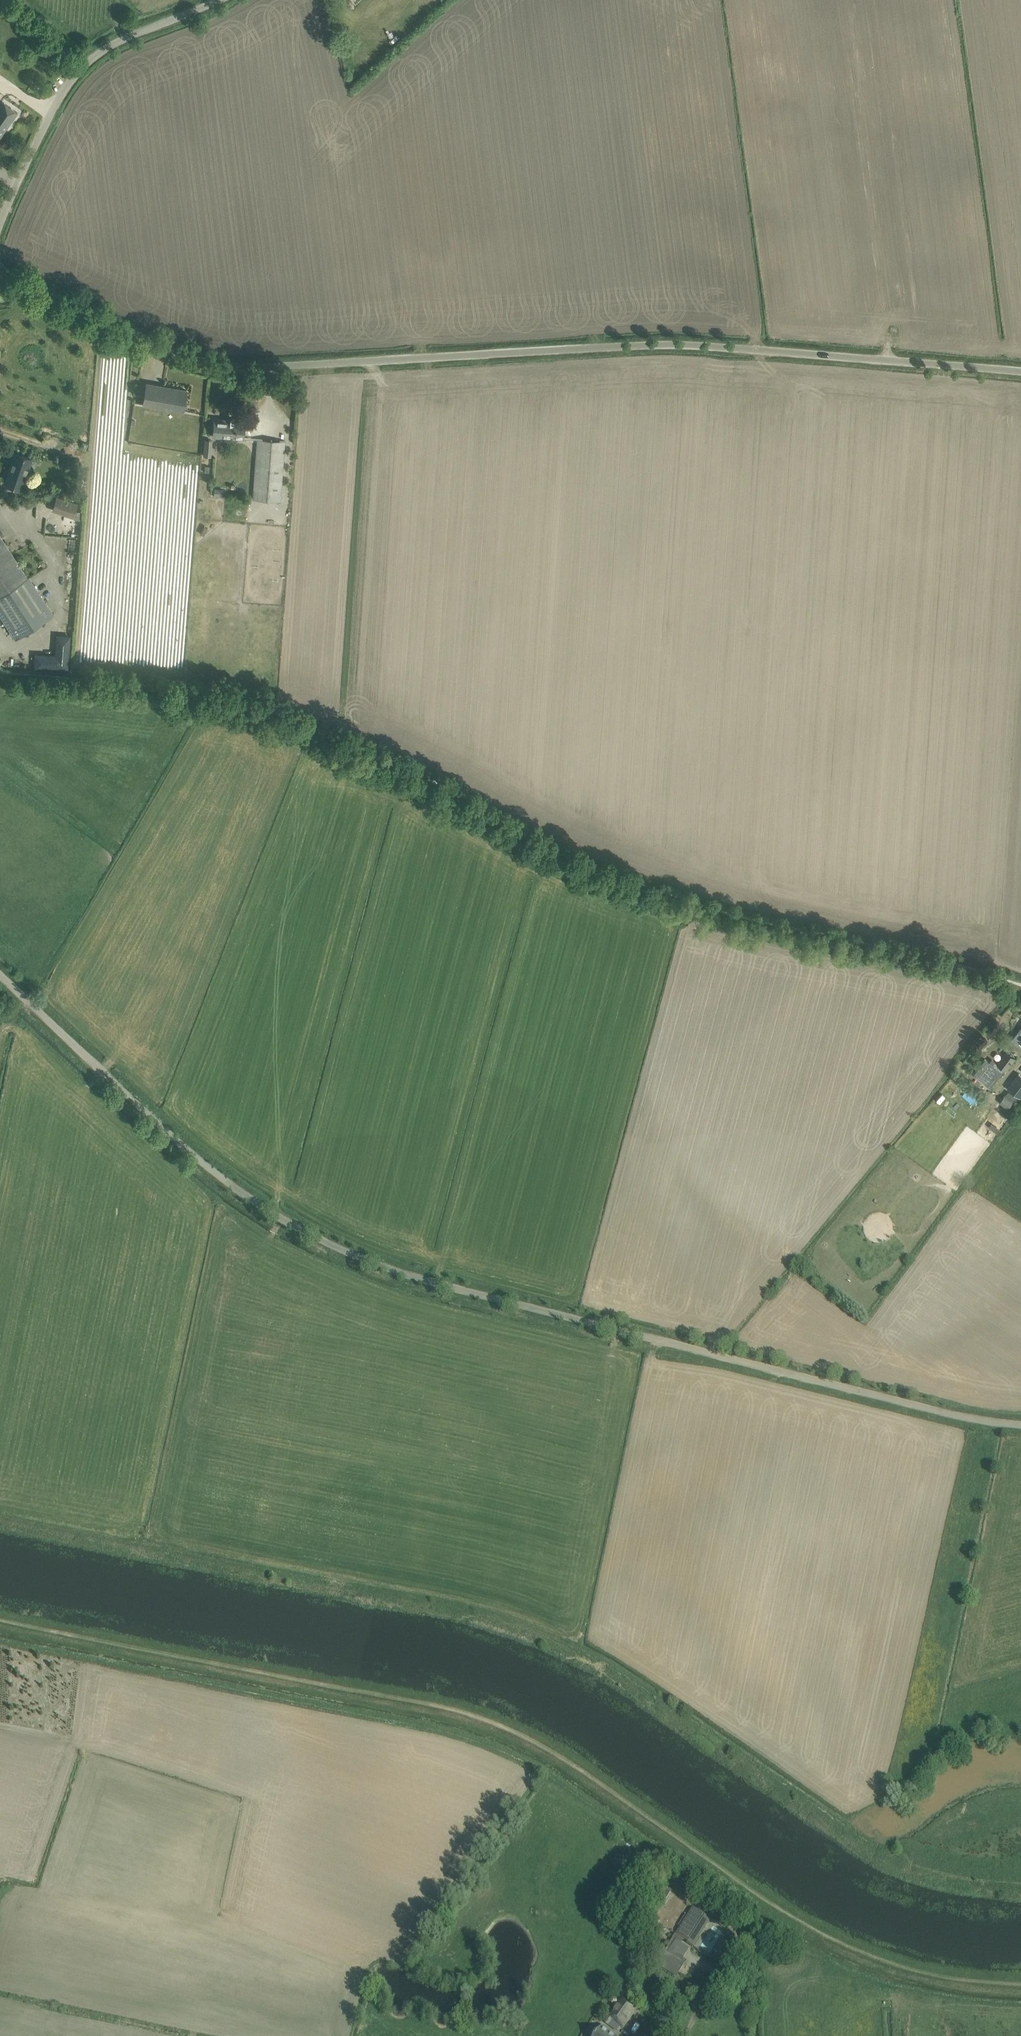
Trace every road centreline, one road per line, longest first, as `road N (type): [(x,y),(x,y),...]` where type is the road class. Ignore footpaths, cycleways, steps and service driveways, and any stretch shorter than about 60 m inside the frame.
road 1 (unclassified): [(1020,1425),(951,1415),(406,1278),(320,1242),(189,1155),(0,978)]
road 2 (unclassified): [(1020,371),(673,344),(220,366),(0,269)]
road 3 (unclassified): [(0,226),(85,64),(218,0)]

